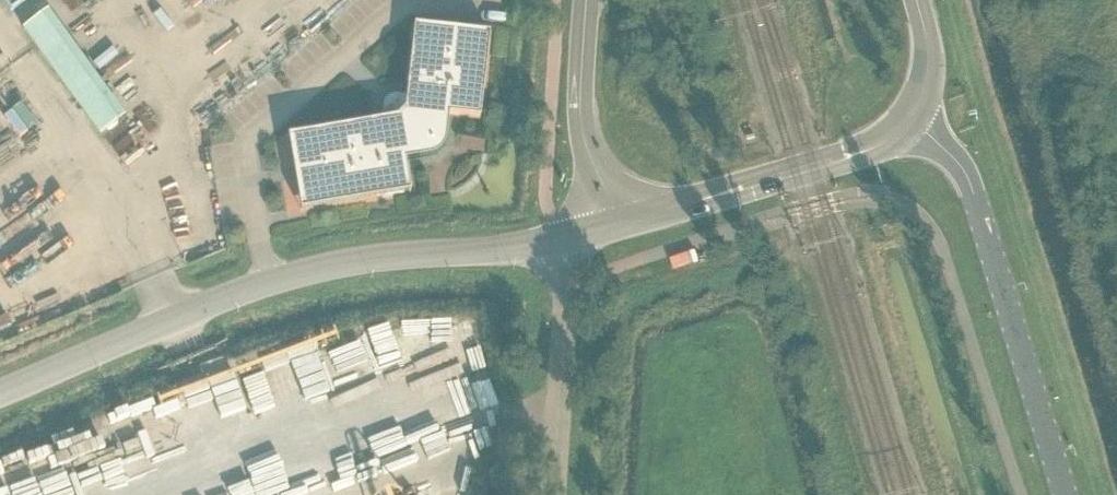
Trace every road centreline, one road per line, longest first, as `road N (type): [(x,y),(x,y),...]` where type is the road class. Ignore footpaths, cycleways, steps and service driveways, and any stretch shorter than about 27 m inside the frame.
road 1 (secondary): [(0,392),(244,287),(310,269),(369,257),(564,243)]
road 2 (tertiary): [(1063,494),(969,181),(944,145),(910,119)]
road 3 (unclassified): [(552,494),(568,286),(564,243)]
road 4 (unclassified): [(622,226),(583,119),(587,0)]
road 5 (secondary): [(797,178),(622,226)]
road 6 (secondary): [(797,178),(871,150),(910,119)]
road 7 (secondary): [(910,119),(927,92),(930,50),(917,0)]

